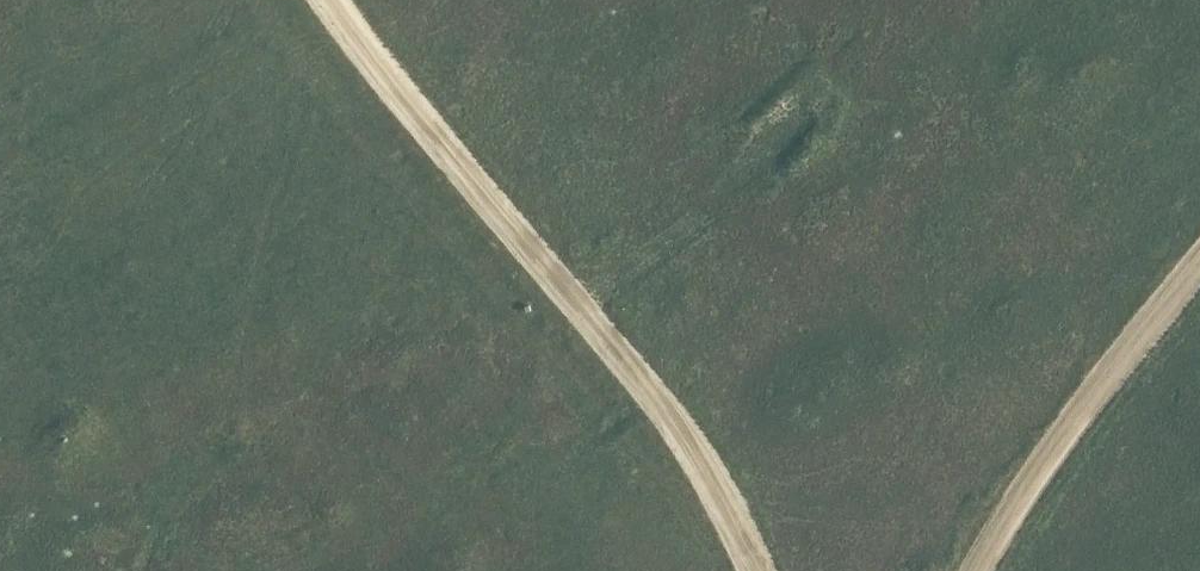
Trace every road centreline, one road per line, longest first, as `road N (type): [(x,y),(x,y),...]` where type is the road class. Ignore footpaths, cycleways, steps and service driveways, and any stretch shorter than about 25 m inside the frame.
road 1 (track): [(341,0),(576,315),(692,227),(801,114)]
road 2 (track): [(987,570),(1097,397),(1199,269)]
road 3 (track): [(576,315),(630,364),(689,438),(760,570)]

